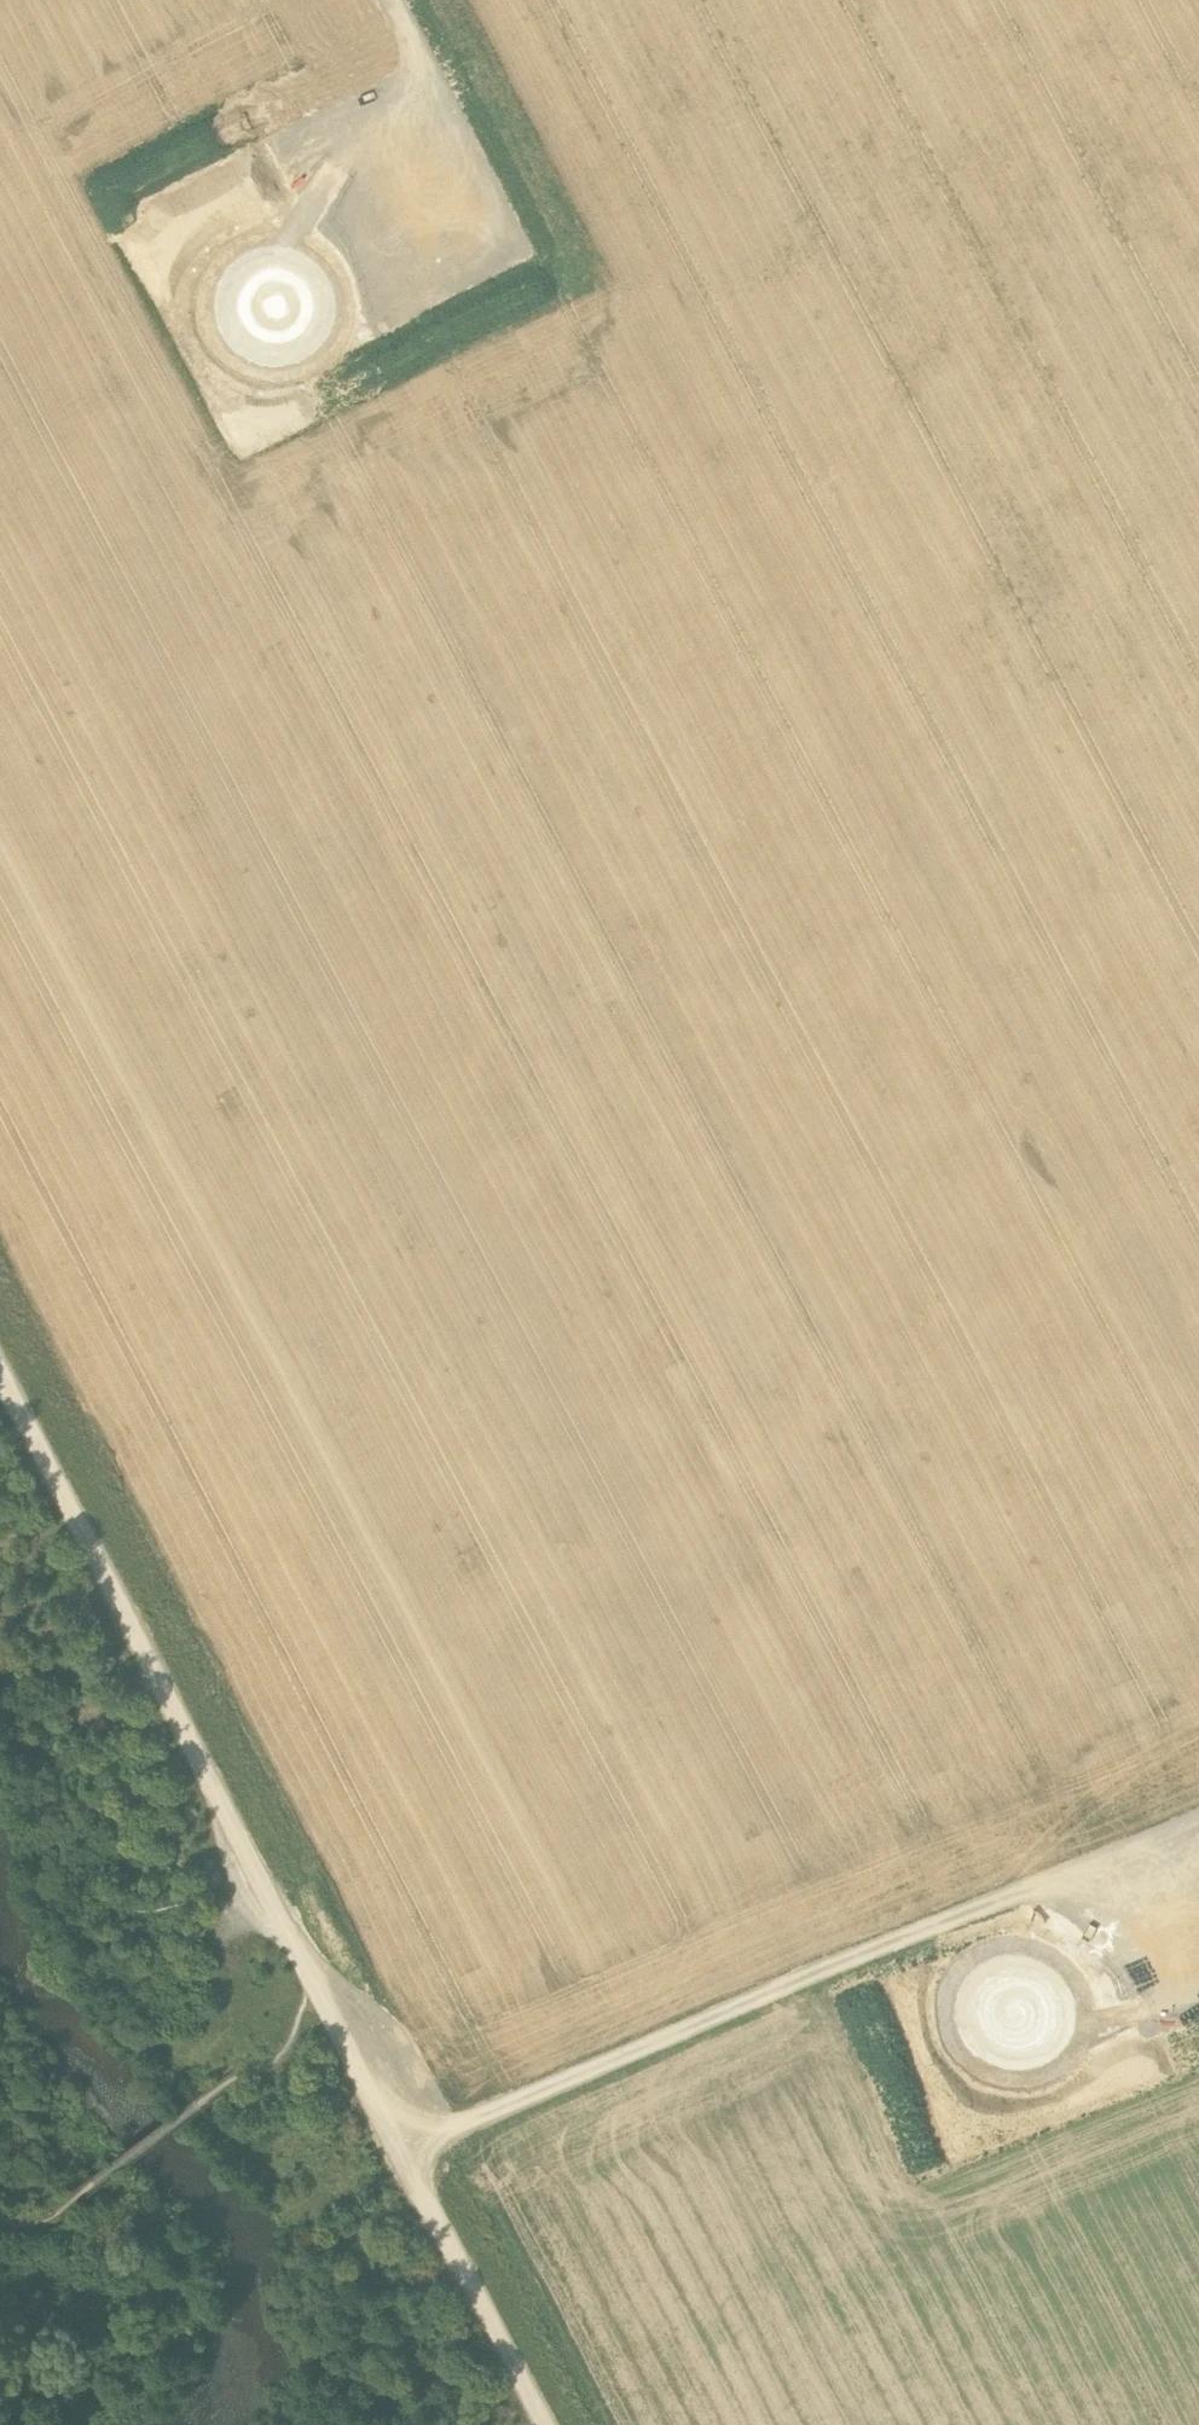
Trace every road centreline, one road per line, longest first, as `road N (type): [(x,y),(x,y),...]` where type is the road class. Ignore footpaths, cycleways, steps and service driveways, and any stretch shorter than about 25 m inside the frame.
road 1 (track): [(0,1367),(311,1972)]
road 2 (track): [(401,2144),(944,1894)]
road 3 (track): [(551,2424),(311,1972)]
road 4 (track): [(396,0),(487,181),(354,249)]
road 5 (track): [(1198,1781),(944,1894)]

